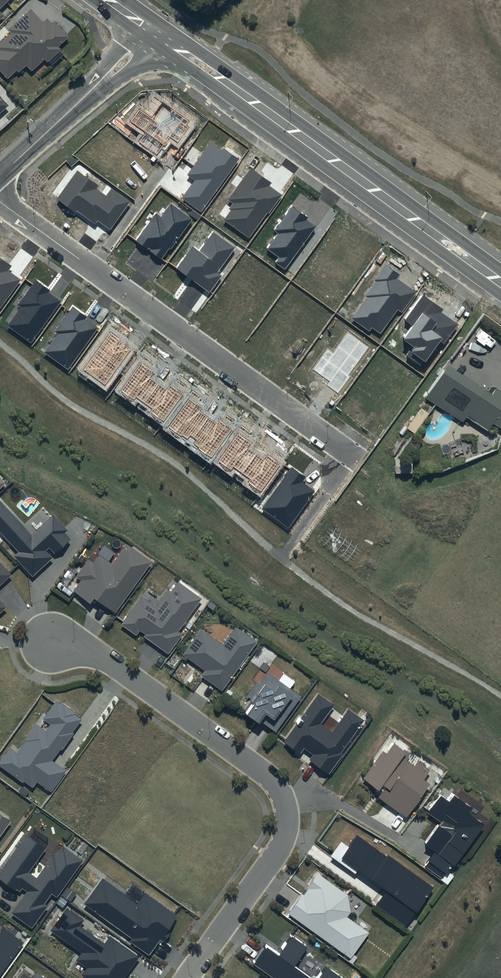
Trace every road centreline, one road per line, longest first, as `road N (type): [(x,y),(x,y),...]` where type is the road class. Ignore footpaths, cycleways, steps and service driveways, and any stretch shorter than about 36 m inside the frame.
road 1 (residential): [(52,642),(123,671),(274,781),(285,797),(283,844),(187,977)]
road 2 (residential): [(0,202),(358,459)]
road 3 (secondary): [(162,38),(500,284)]

